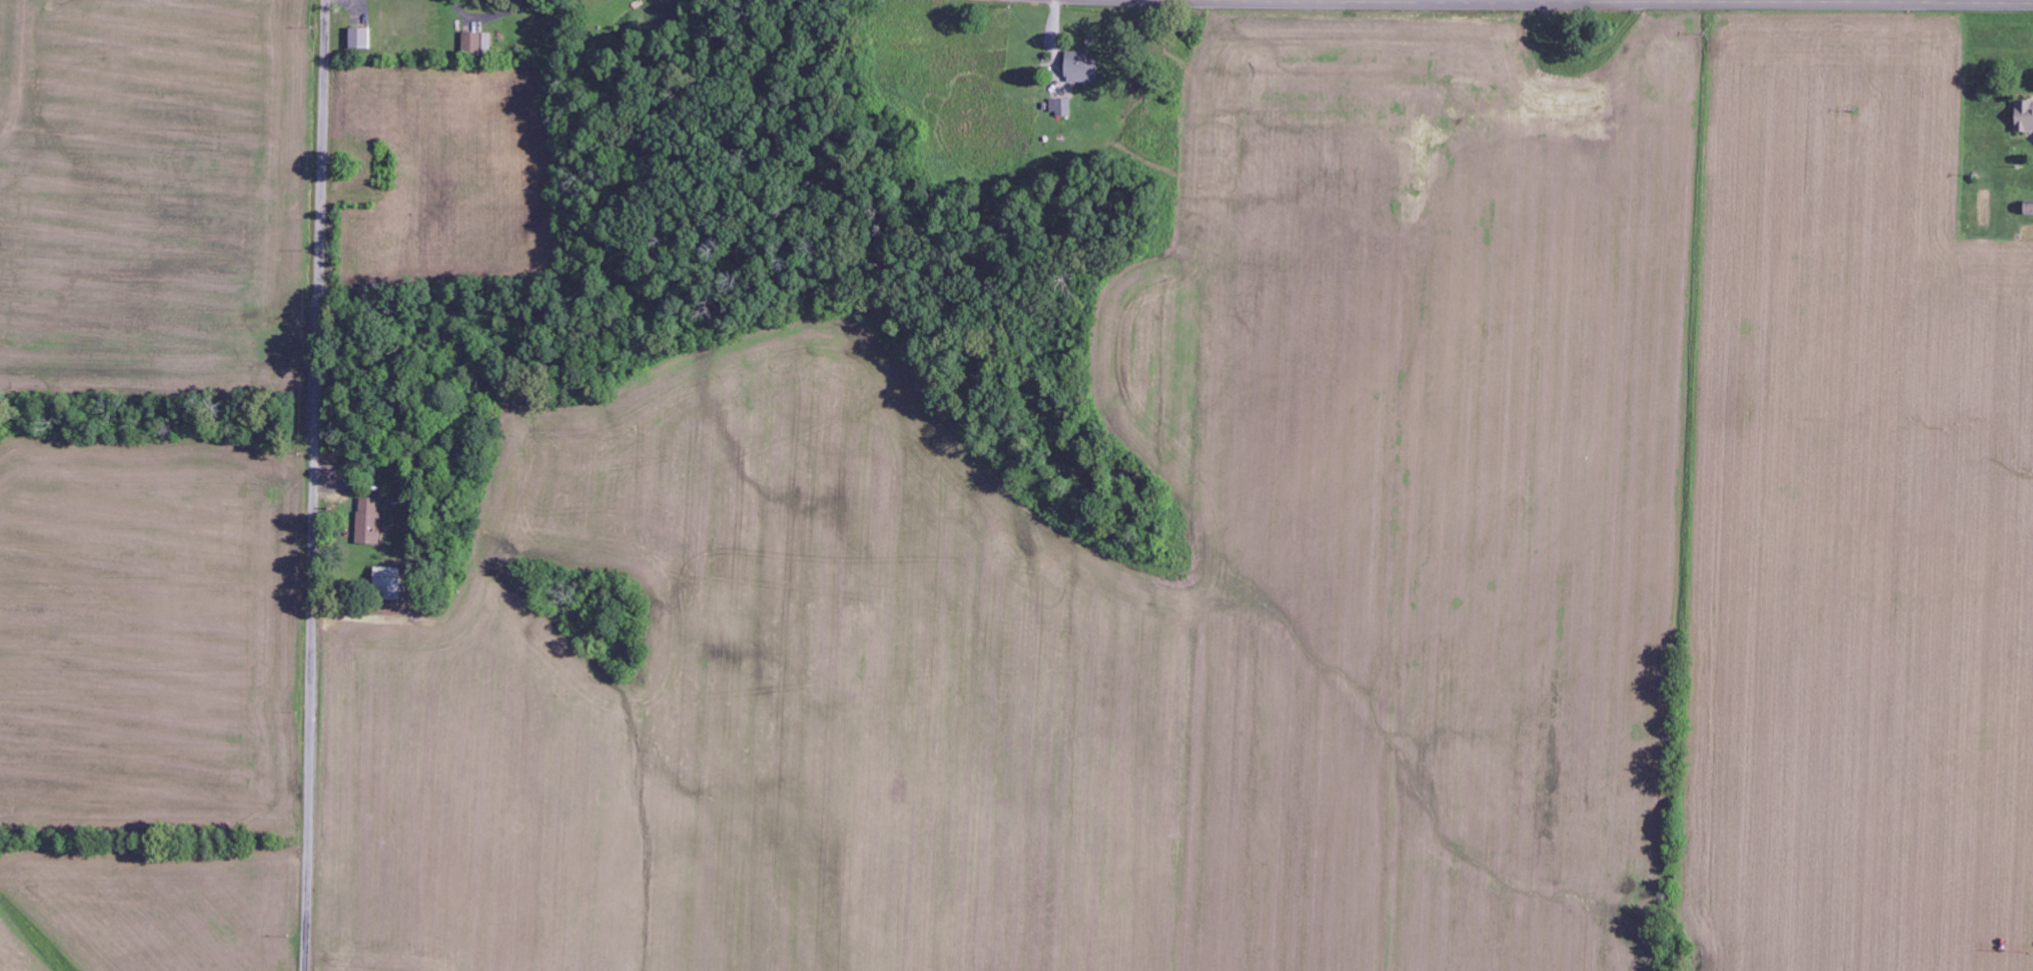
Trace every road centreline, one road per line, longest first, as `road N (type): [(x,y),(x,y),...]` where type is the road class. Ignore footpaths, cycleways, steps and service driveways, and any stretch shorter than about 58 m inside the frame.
road 1 (residential): [(305,970),(326,0)]
road 2 (secondary): [(2032,3),(1210,0)]

